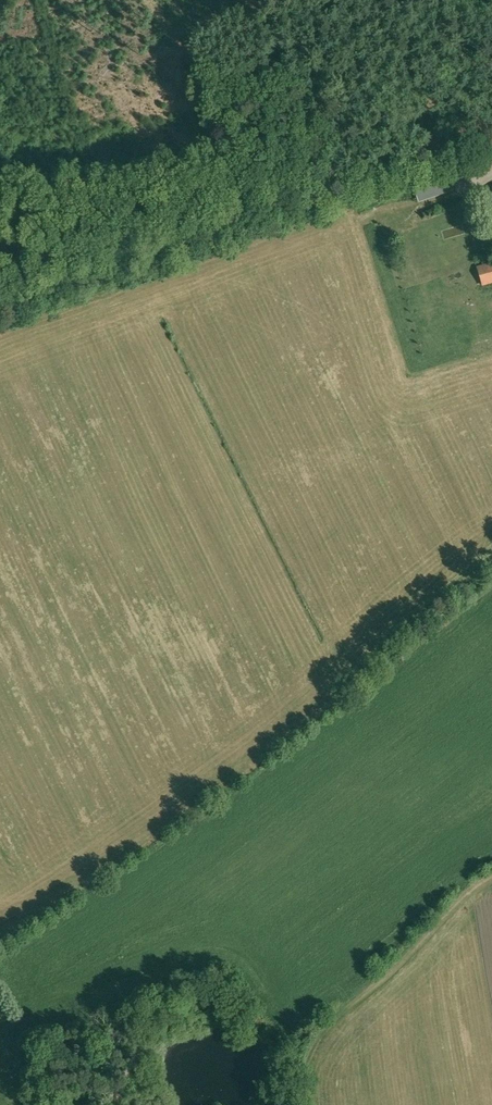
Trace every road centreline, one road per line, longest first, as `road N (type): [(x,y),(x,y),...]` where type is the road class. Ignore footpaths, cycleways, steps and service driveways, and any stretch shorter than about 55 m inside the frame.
road 1 (track): [(491,874),(328,1023),(310,1054)]

